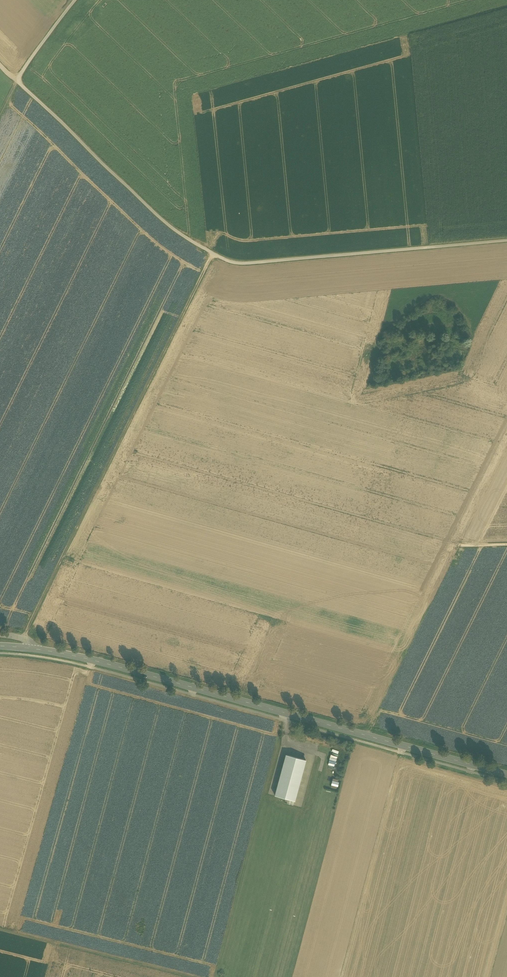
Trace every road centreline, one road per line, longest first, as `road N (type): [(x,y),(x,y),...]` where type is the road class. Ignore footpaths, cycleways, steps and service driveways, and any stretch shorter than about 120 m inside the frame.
road 1 (track): [(506,240),(228,261),(164,221),(16,80)]
road 2 (secondary): [(0,646),(92,660),(506,775)]
road 3 (track): [(213,254),(24,639)]
road 4 (track): [(0,928),(194,976)]

